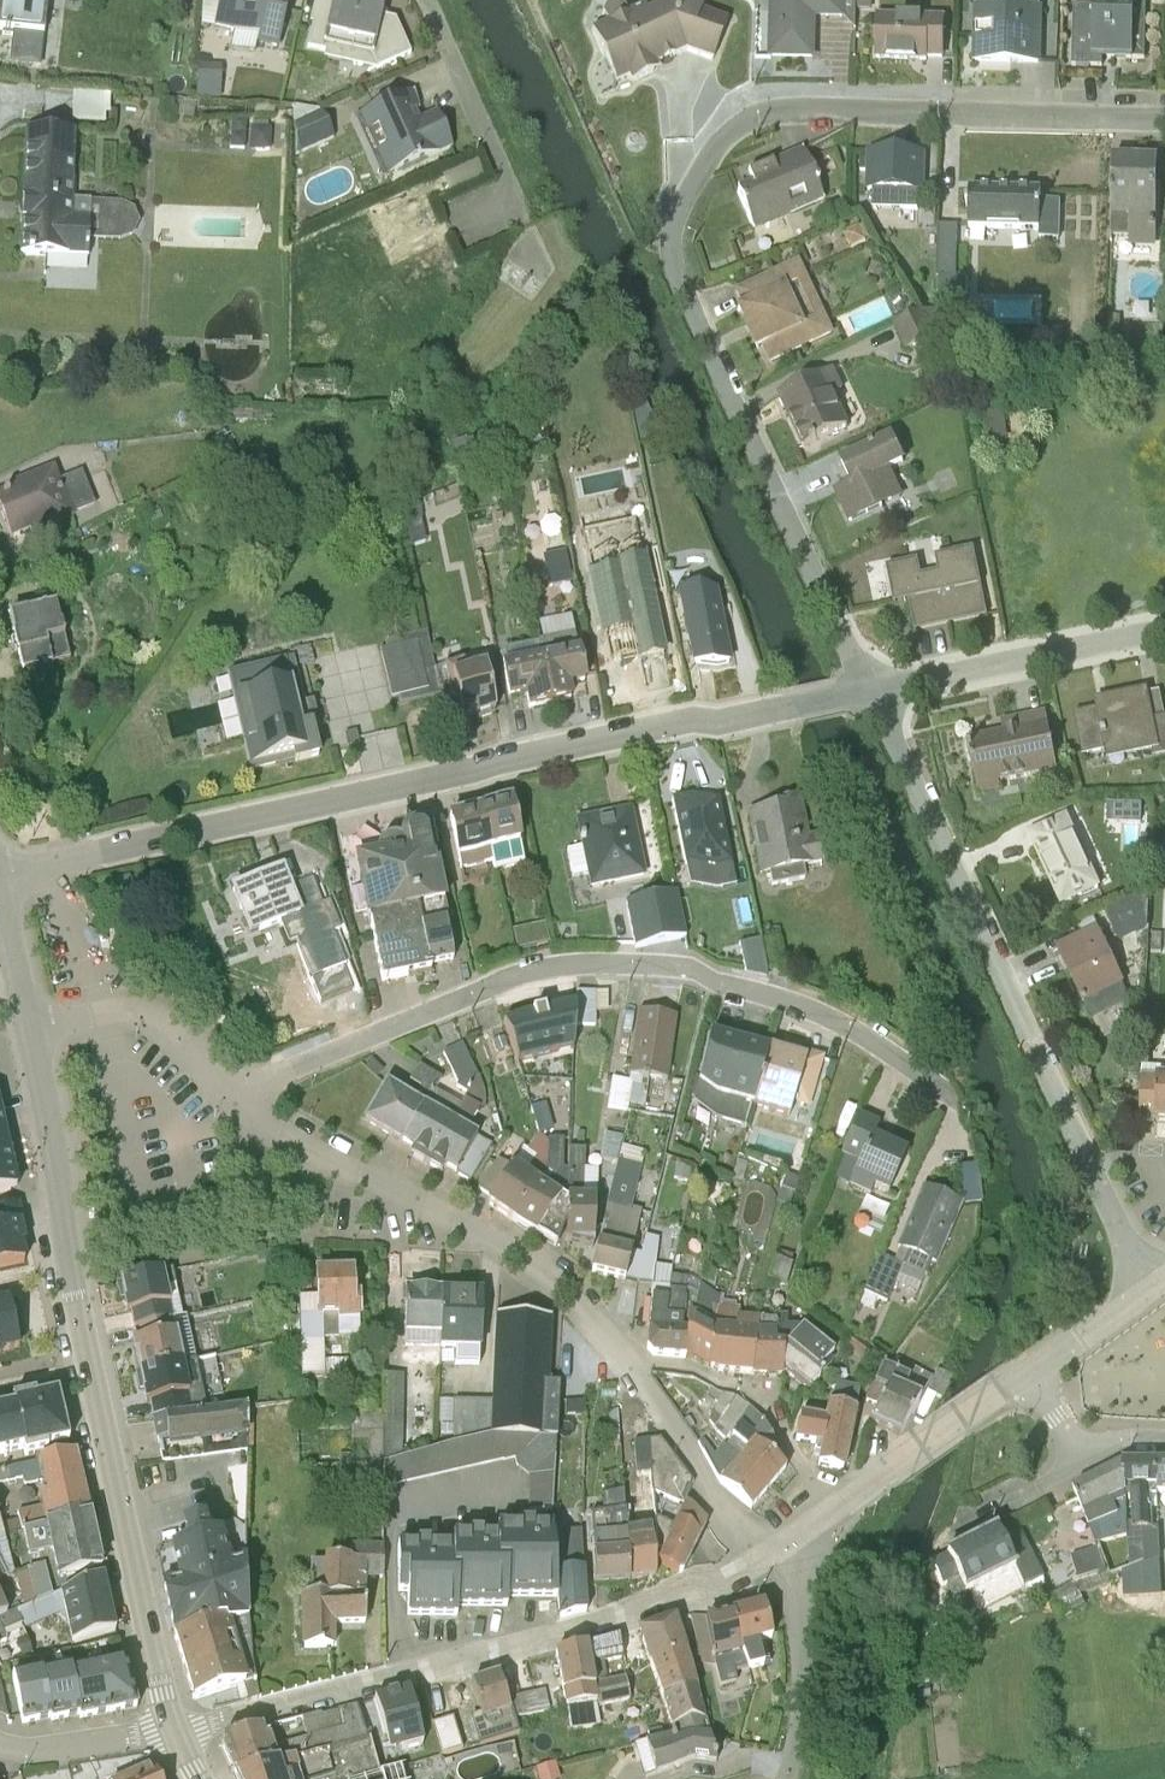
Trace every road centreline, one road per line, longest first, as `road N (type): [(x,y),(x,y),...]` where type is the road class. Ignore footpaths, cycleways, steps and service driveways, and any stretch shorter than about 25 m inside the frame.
road 1 (residential): [(1164,119),(760,111),(723,134),(680,207),(669,250),(675,274),(872,688)]
road 2 (residential): [(790,703),(0,873)]
road 3 (residential): [(242,1092),(498,981),(567,963),(698,969),(807,997),(960,1092)]
road 4 (secondary): [(29,1028),(86,1351),(172,1735)]
road 5 (residential): [(872,688),(1146,1283)]
road 6 (residential): [(172,1735),(621,1619),(768,1545)]
road 7 (residential): [(630,1370),(521,1252),(242,1092)]
road 8 (residential): [(872,688),(1164,623)]
road 9 (residential): [(841,1496),(809,1467),(761,1389),(726,1373),(630,1370)]
road 10 (residential): [(784,1778),(802,1679),(797,1607),(768,1545)]
road 11 (residential): [(242,1092),(140,1015),(29,1028)]
road 12 (residential): [(841,1496),(1028,1365)]
road 13 (residential): [(424,0),(515,208)]
road 14 (residential): [(768,1545),(706,1482),(630,1370)]
road 15 (residential): [(0,1751),(172,1735)]
road 16 (residential): [(1028,1365),(1146,1283)]
road 17 (secondary): [(0,905),(29,1028)]

